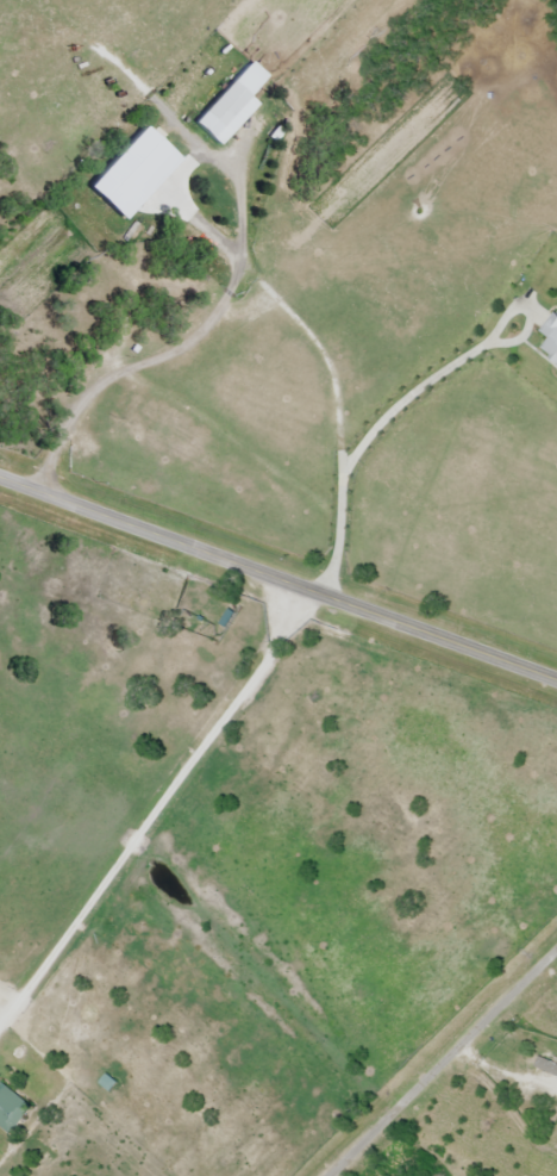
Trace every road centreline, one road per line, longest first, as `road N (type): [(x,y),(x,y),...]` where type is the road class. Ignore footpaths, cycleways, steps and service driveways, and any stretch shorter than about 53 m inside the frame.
road 1 (tertiary): [(0,478),(556,682)]
road 2 (residential): [(327,1175),(556,947)]

